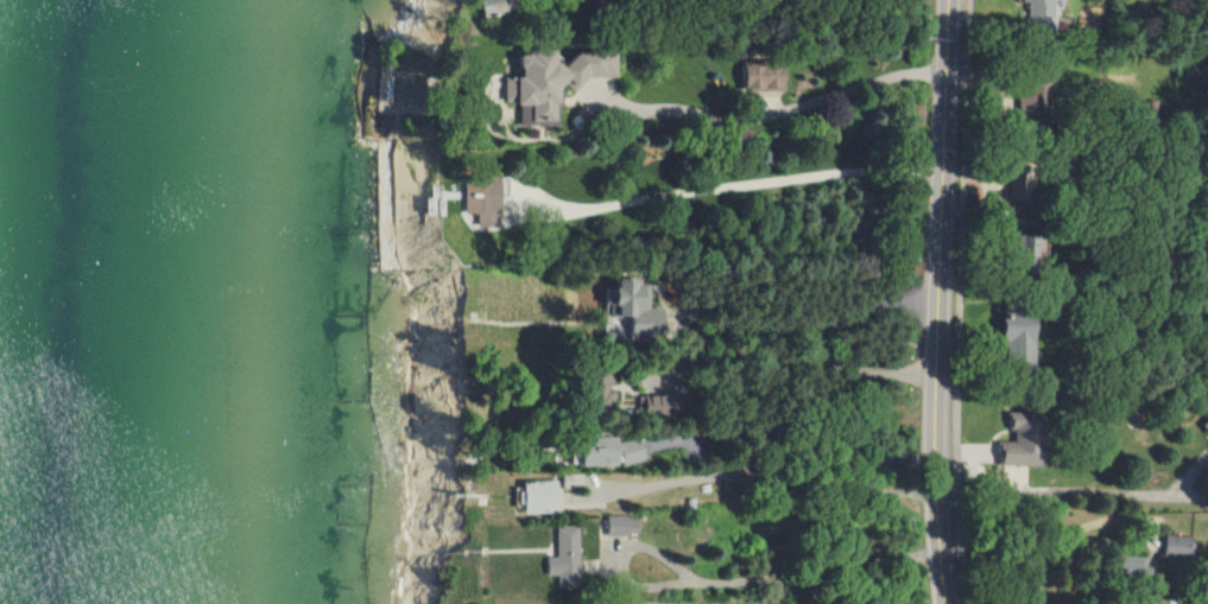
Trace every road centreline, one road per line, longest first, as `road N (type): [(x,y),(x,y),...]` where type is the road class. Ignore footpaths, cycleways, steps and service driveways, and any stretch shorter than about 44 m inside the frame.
road 1 (tertiary): [(951,603),(942,535),(951,0)]

